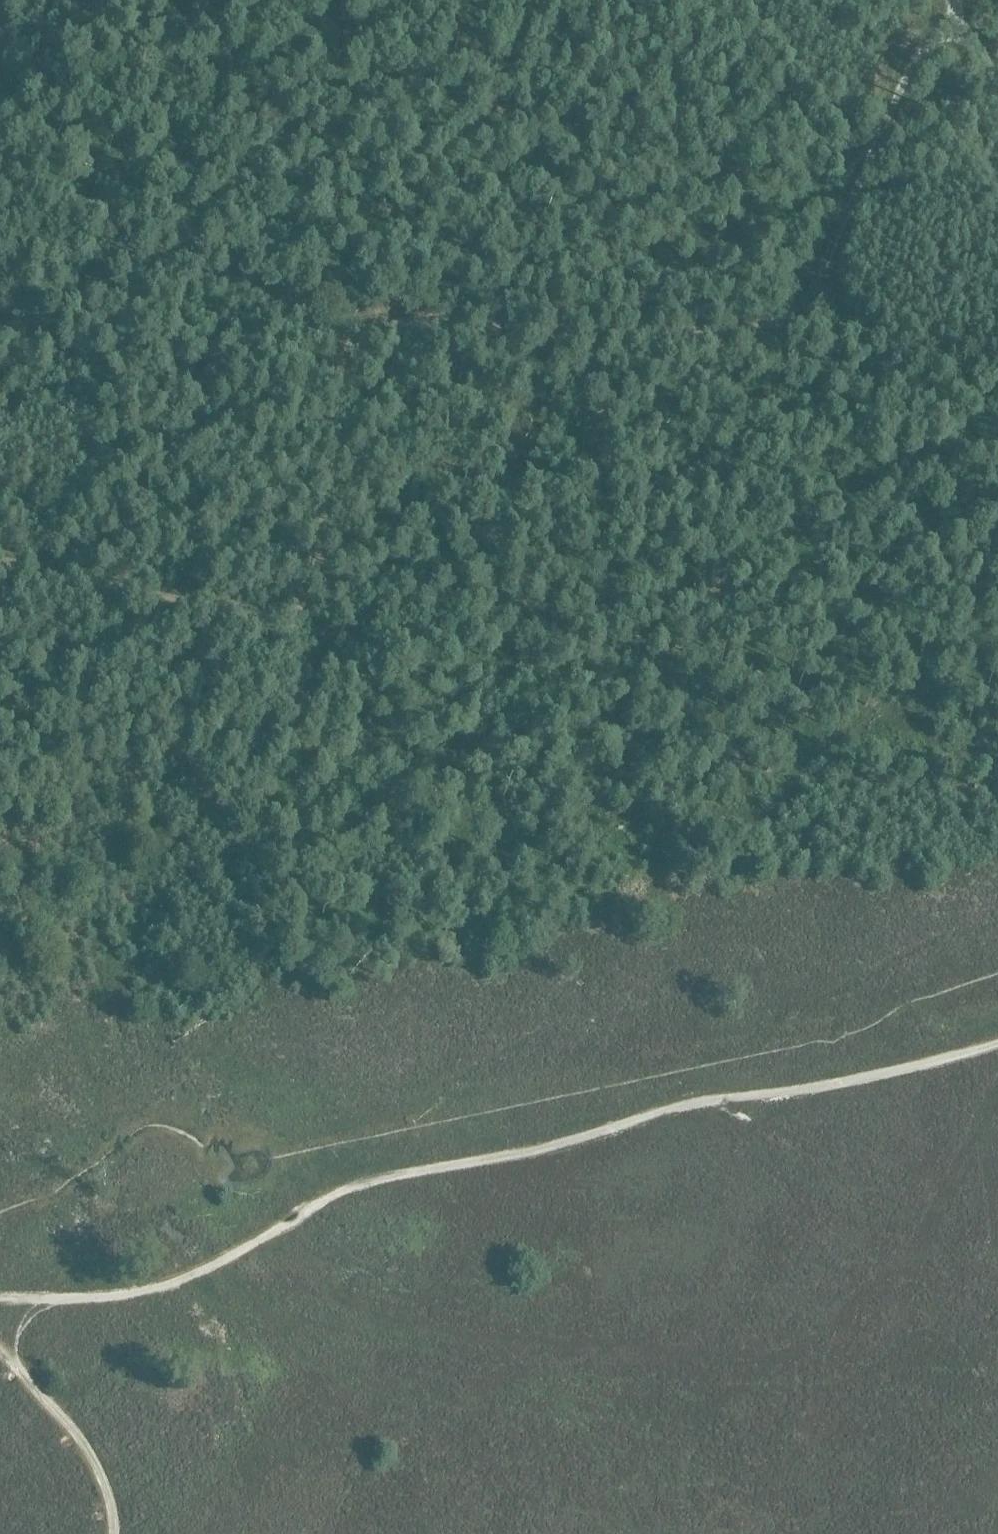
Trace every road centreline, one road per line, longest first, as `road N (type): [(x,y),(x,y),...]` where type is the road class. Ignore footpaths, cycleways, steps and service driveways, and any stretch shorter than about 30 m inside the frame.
road 1 (track): [(997,1045),(862,1079),(727,1091),(640,1124),(370,1178),(155,1286),(0,1302)]
road 2 (track): [(0,1352),(84,1441),(112,1500),(113,1533)]

